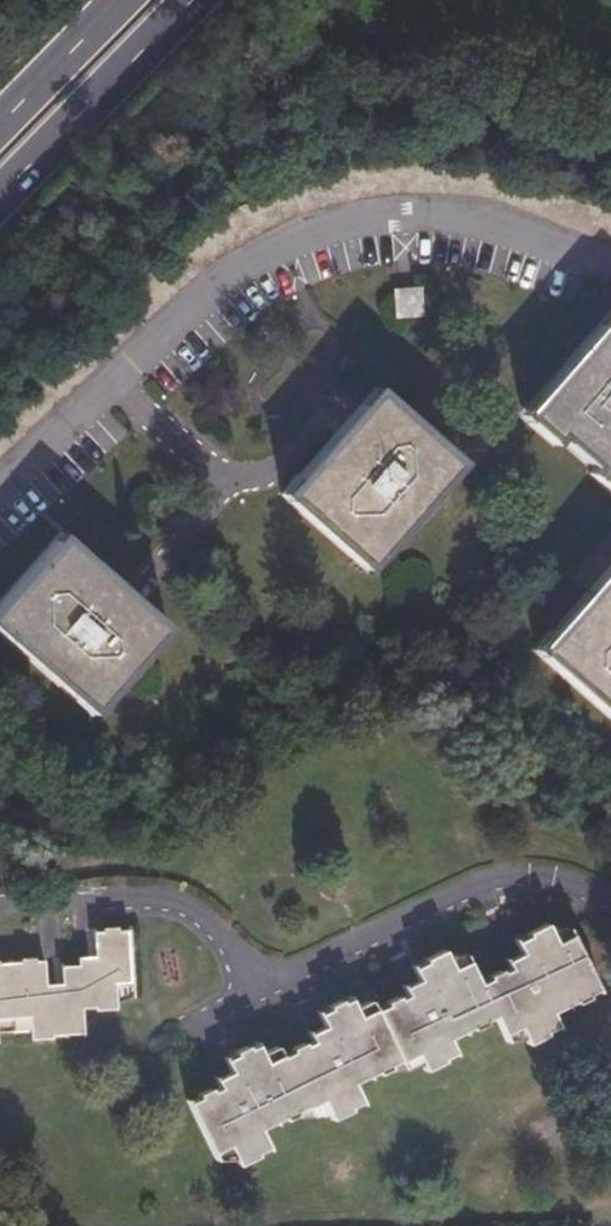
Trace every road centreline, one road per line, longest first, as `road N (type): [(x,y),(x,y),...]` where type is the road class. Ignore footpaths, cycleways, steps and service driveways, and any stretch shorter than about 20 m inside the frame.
road 1 (residential): [(610,261),(462,216),(390,214),(307,234),(220,286),(0,492)]
road 2 (primary): [(0,192),(192,0)]
road 3 (primary): [(124,0),(0,124)]

